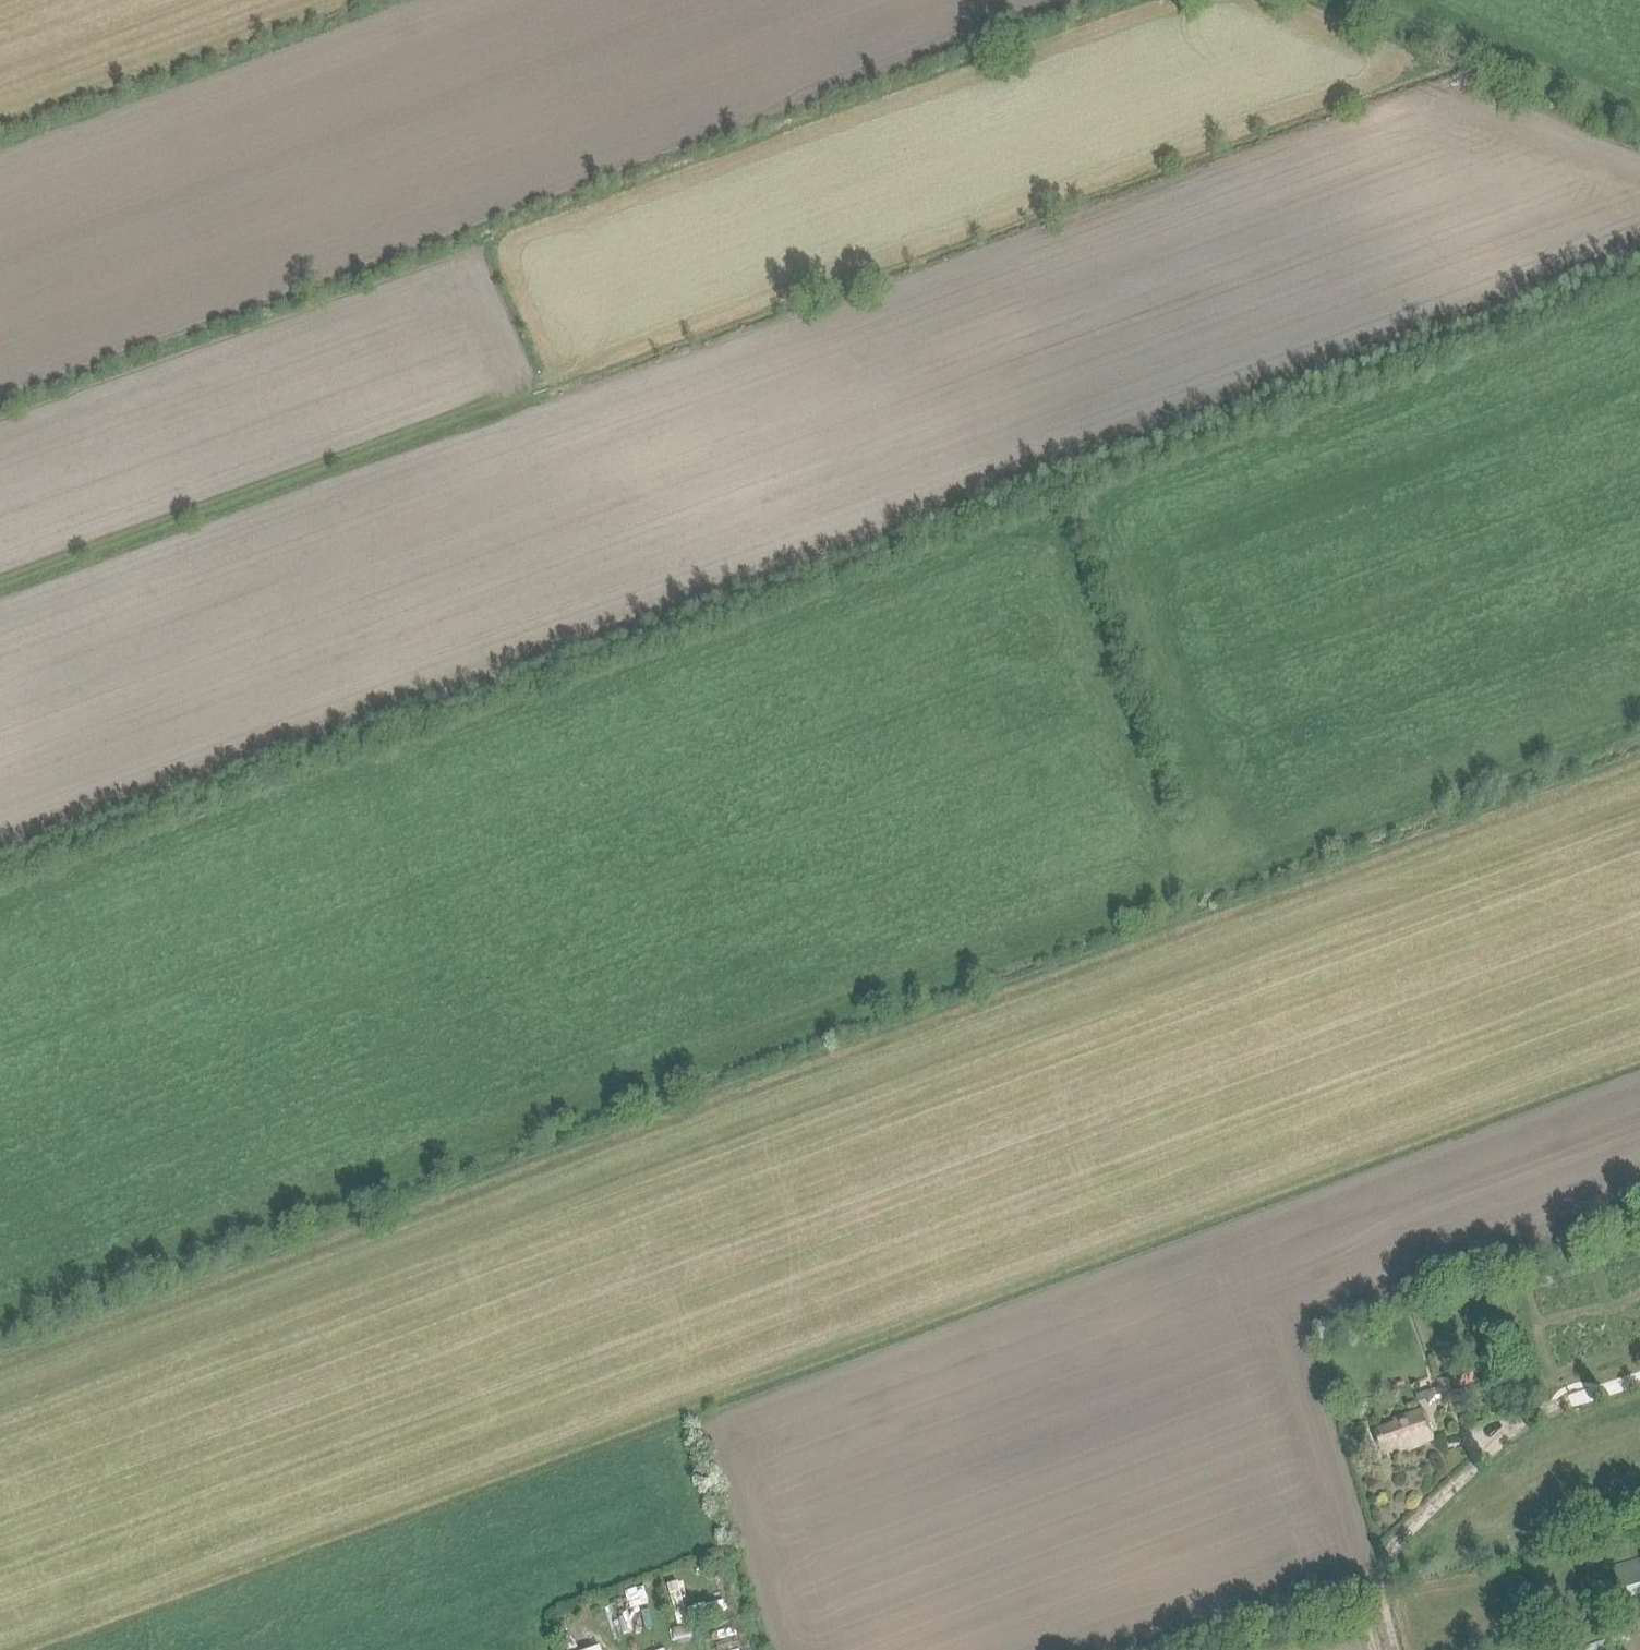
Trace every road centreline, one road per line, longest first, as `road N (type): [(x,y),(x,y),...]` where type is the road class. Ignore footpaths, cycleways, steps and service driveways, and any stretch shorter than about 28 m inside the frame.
road 1 (track): [(1389,1649),(1387,1585),(1396,1548),(1418,1519),(1515,1426),(1639,1376)]

